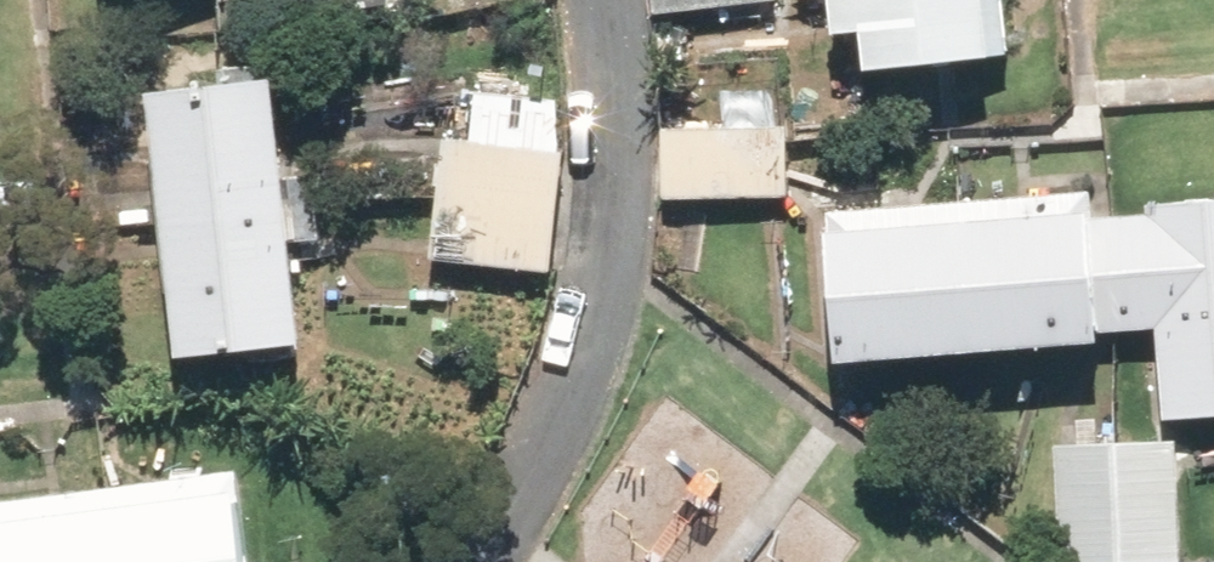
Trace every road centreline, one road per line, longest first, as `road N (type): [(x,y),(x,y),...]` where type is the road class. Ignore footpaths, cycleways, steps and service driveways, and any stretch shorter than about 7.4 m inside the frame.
road 1 (residential): [(605,0),(618,87),(611,259),(548,431),(480,561)]

